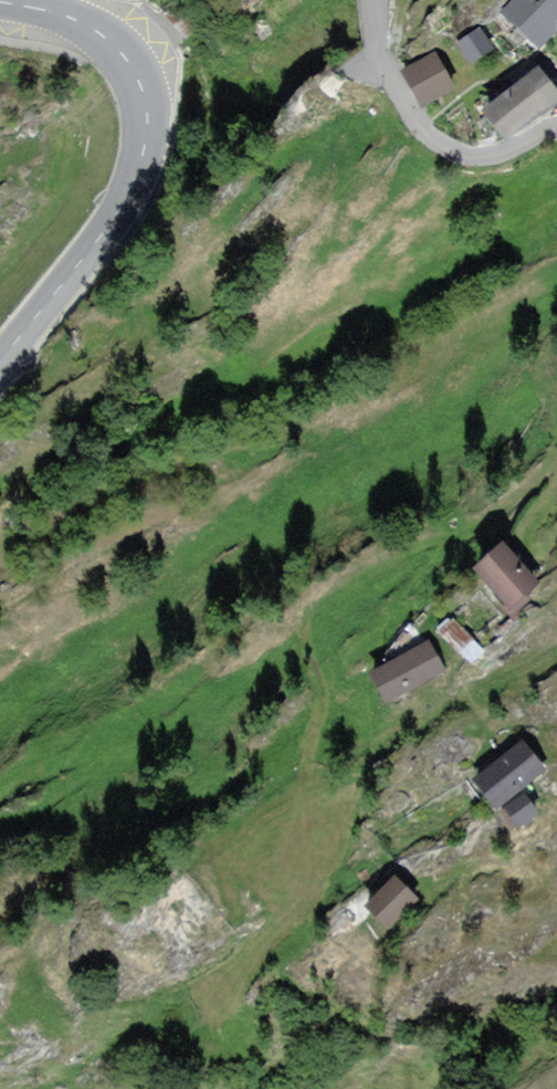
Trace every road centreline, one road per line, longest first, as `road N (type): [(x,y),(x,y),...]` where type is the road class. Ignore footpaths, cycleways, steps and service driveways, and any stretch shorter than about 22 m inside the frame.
road 1 (tertiary): [(0,6),(70,18),(111,42),(152,90),(159,159),(103,251),(0,377)]

